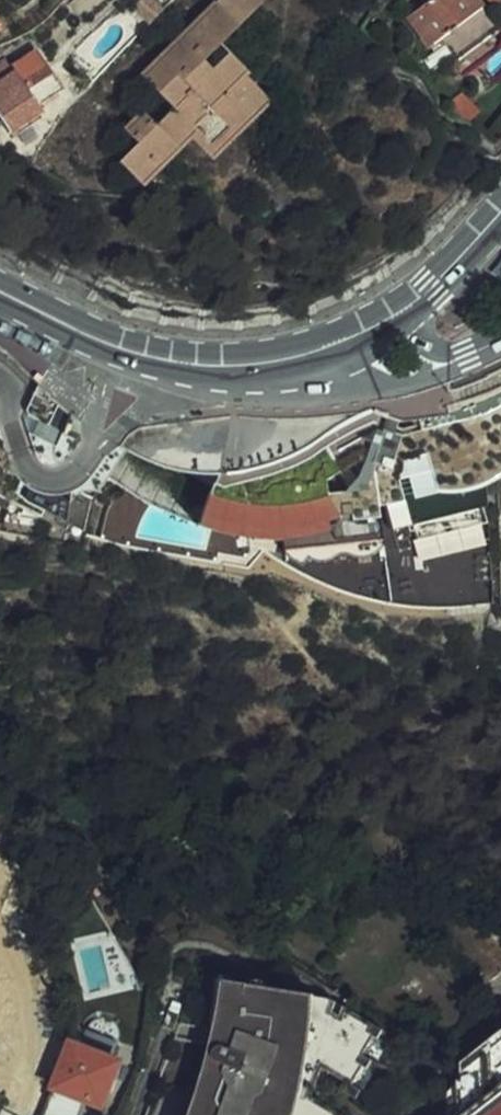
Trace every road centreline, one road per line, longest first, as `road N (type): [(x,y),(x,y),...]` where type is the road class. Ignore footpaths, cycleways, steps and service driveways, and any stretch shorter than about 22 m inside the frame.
road 1 (primary): [(0,293),(116,350),(167,362),(270,366),(326,351)]
road 2 (residential): [(326,351),(349,378),(379,386),(433,379),(471,354)]
road 3 (primary): [(399,316),(500,213)]

